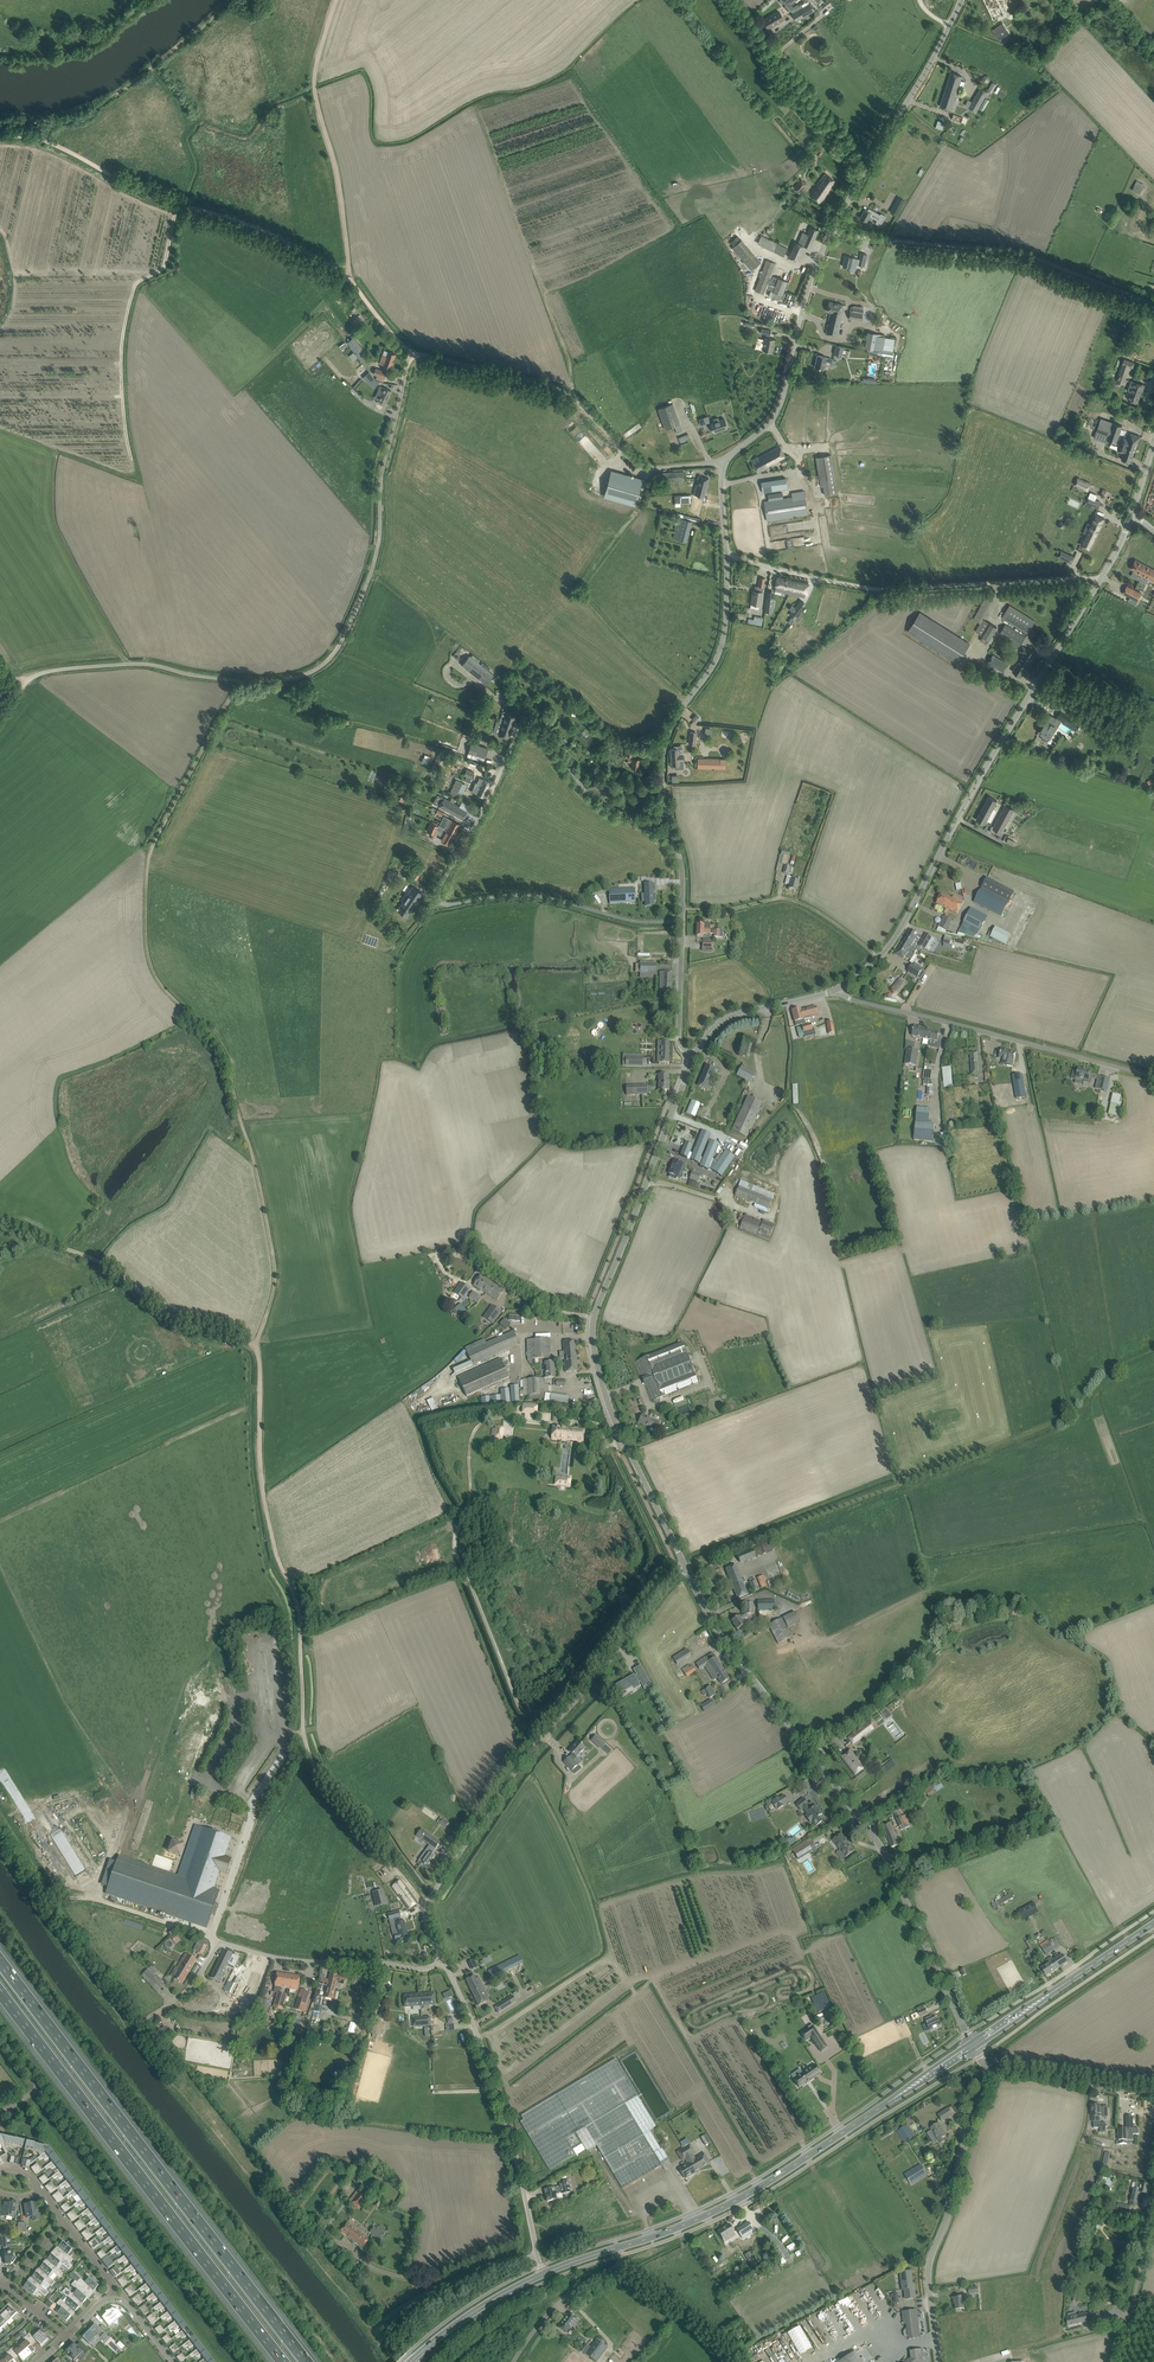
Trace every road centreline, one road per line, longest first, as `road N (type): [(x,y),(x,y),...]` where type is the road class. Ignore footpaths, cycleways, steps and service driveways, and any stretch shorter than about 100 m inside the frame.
road 1 (track): [(377,2330),(110,2007),(23,1887),(38,1879),(54,1896),(103,1901),(211,1938)]
road 2 (track): [(256,1349),(275,1276),(221,1053),(148,969),(145,952),(142,853),(234,682)]
road 3 (unclassified): [(32,680),(149,666),(263,684),(332,663),(378,555),(383,480),(413,355)]
road 4 (unclassified): [(681,917),(638,920),(536,890),(447,904),(440,898),(529,722),(590,791),(669,826)]
road 5 (track): [(425,1908),(307,1751),(300,1614),(265,1506),(256,1349)]
road 6 (tertiary): [(837,989),(897,933),(1132,516)]
road 7 (tertiary): [(974,2047),(859,1806),(731,1648),(688,1570)]
road 8 (motorway): [(308,2361),(0,1959)]
road 9 (unclassified): [(443,1962),(424,1916),(427,1902),(530,1755),(688,1570)]
road 10 (motorway): [(0,1990),(284,2361)]
road 11 (secondary): [(618,2247),(730,2204),(974,2047)]
road 12 (unclassified): [(669,826),(664,740),(726,631),(723,462)]
road 13 (track): [(1102,579),(875,588),(727,555)]
road 14 (unclassified): [(723,462),(641,464),(559,390),(413,355)]
road 15 (unclassified): [(723,462),(774,416),(820,256),(867,165)]
road 16 (track): [(1153,305),(1016,251),(830,234)]
road 17 (track): [(344,274),(274,235),(142,192),(44,141)]
road 18 (unclassified): [(1153,1075),(837,989)]
road 19 (unclassified): [(162,2009),(192,1988),(225,1943),(279,1958),(421,1969),(443,1962)]
road 20 (unclassified): [(537,2254),(515,2147),(443,1962)]
road 21 (tertiary): [(939,2361),(930,2263),(989,2074)]
road 22 (track): [(256,1349),(177,1320),(87,1255),(0,1218)]
road 23 (track): [(344,274),(339,185),(315,88),(338,0)]
road 24 (tertiary): [(688,1570),(609,1404),(592,1336),(597,1313)]
road 25 (tertiary): [(597,1313),(694,1059)]
road 26 (secondary): [(974,2047),(1153,1924)]
road 27 (track): [(681,917),(786,899),(879,957)]
road 28 (unclassified): [(867,165),(964,0)]
road 29 (tertiary): [(694,1059),(712,1028),(733,1015),(837,989)]
road 30 (unclassified): [(867,165),(760,37)]
road 31 (unclassified): [(1153,2093),(989,2074)]
road 32 (unclassified): [(513,2361),(554,2307),(618,2266),(618,2247)]
road 33 (secondary): [(410,2361),(467,2316),(543,2273)]
road 34 (unclassified): [(1087,2326),(1133,2307),(1153,2204)]
road 35 (unclassified): [(694,1059),(679,1038),(681,917)]
road 36 (unclassified): [(400,2361),(378,2335),(379,2321),(449,2281)]

